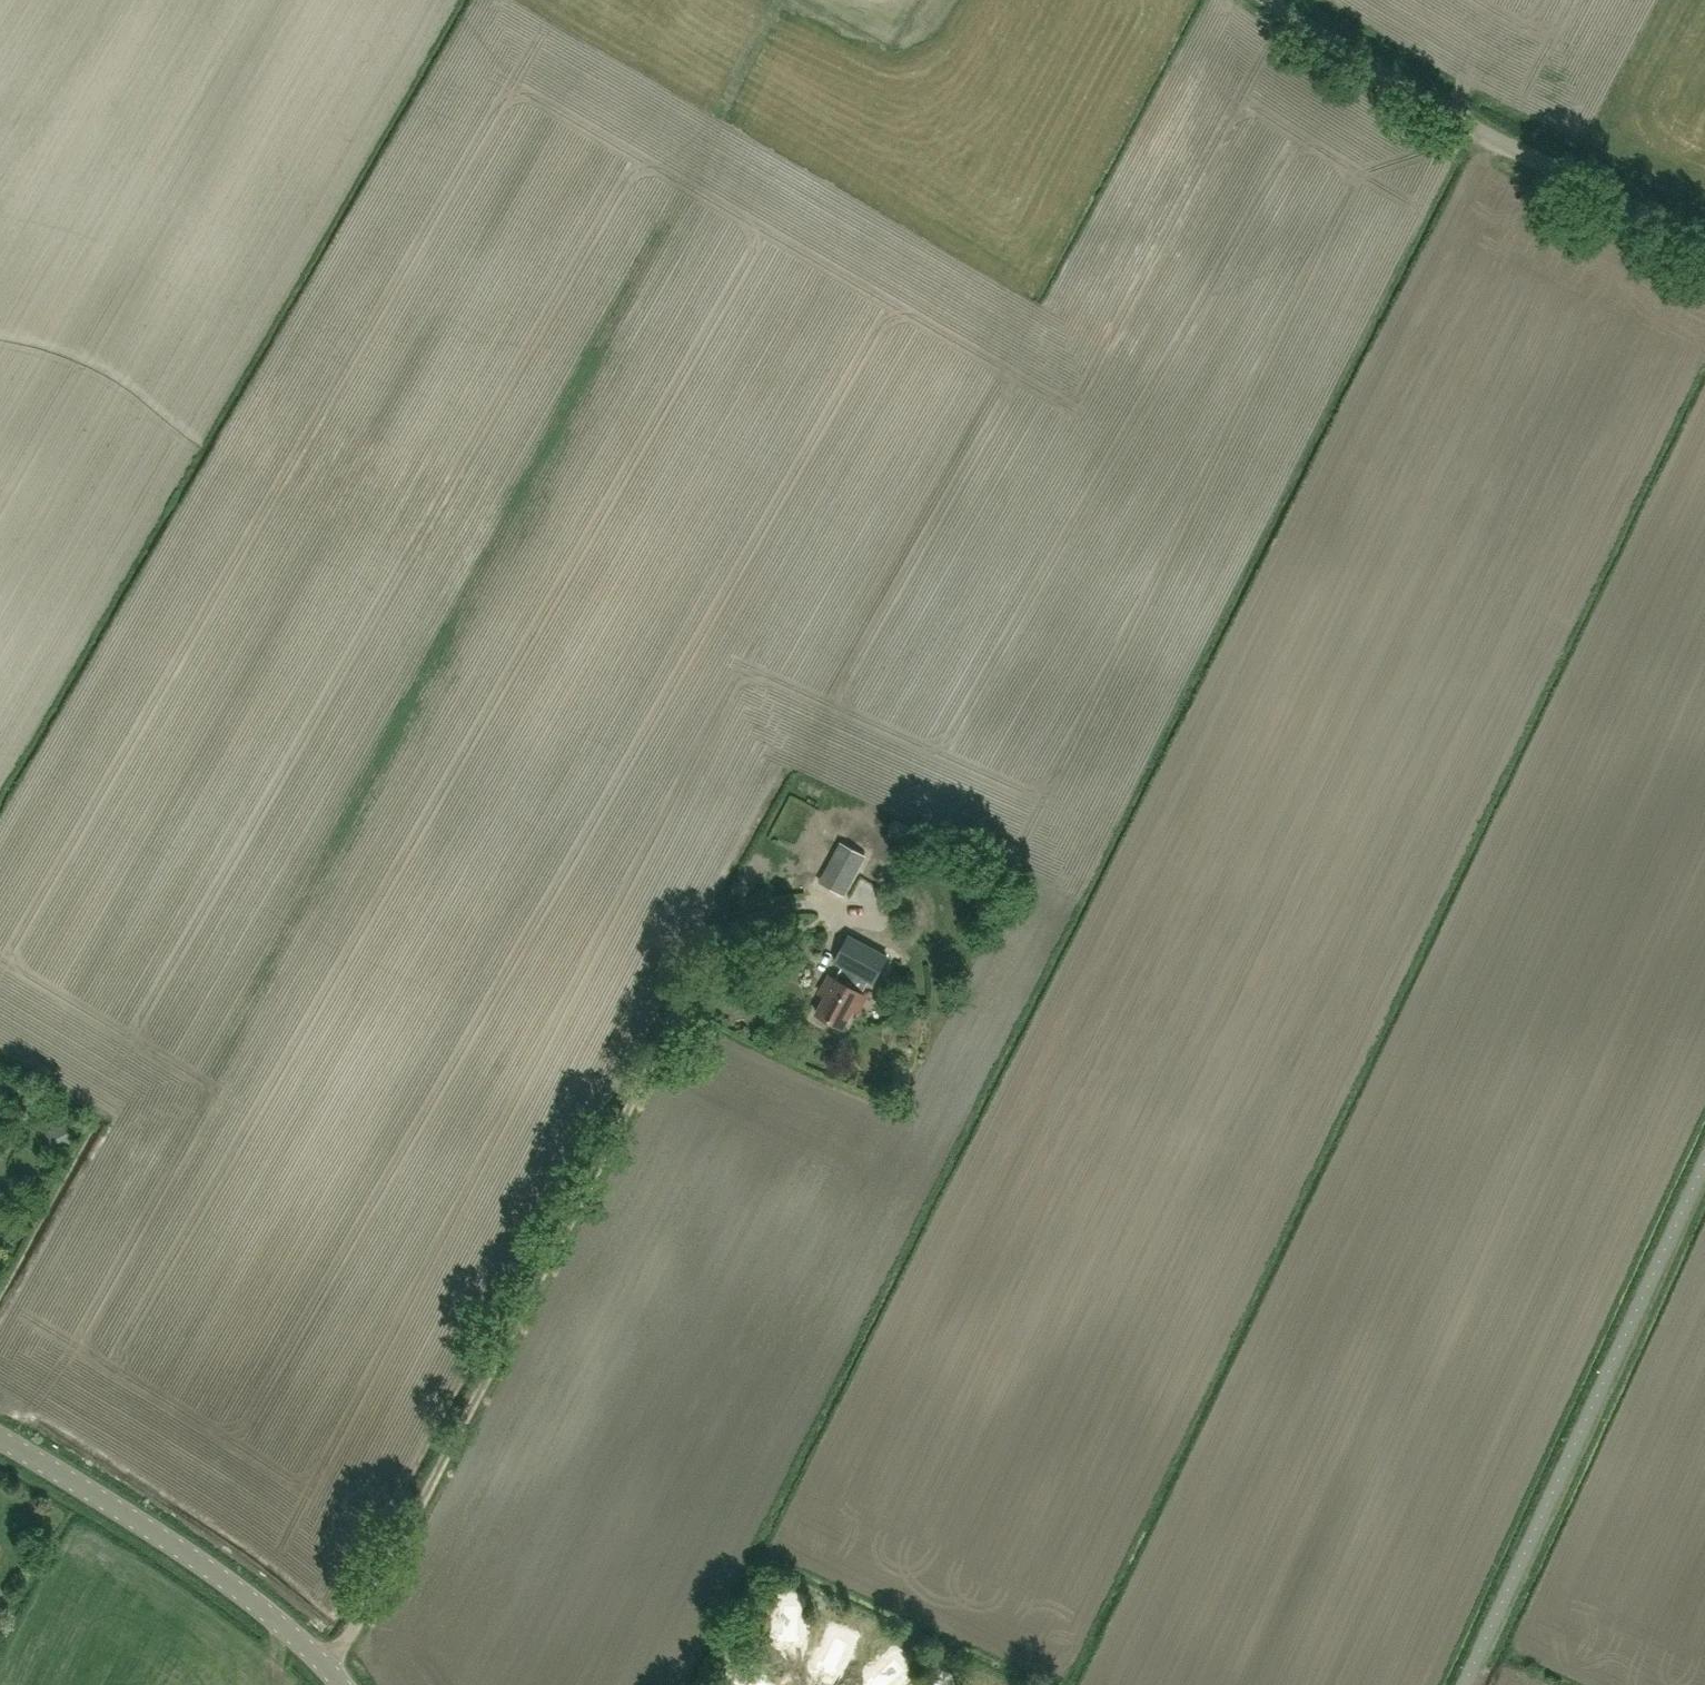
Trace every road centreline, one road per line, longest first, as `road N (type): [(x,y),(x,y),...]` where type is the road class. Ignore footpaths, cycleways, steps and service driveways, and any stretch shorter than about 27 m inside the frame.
road 1 (unclassified): [(1704,243),(1352,70),(1262,0)]
road 2 (tertiary): [(345,1684),(292,1632),(187,1552),(0,1443)]

